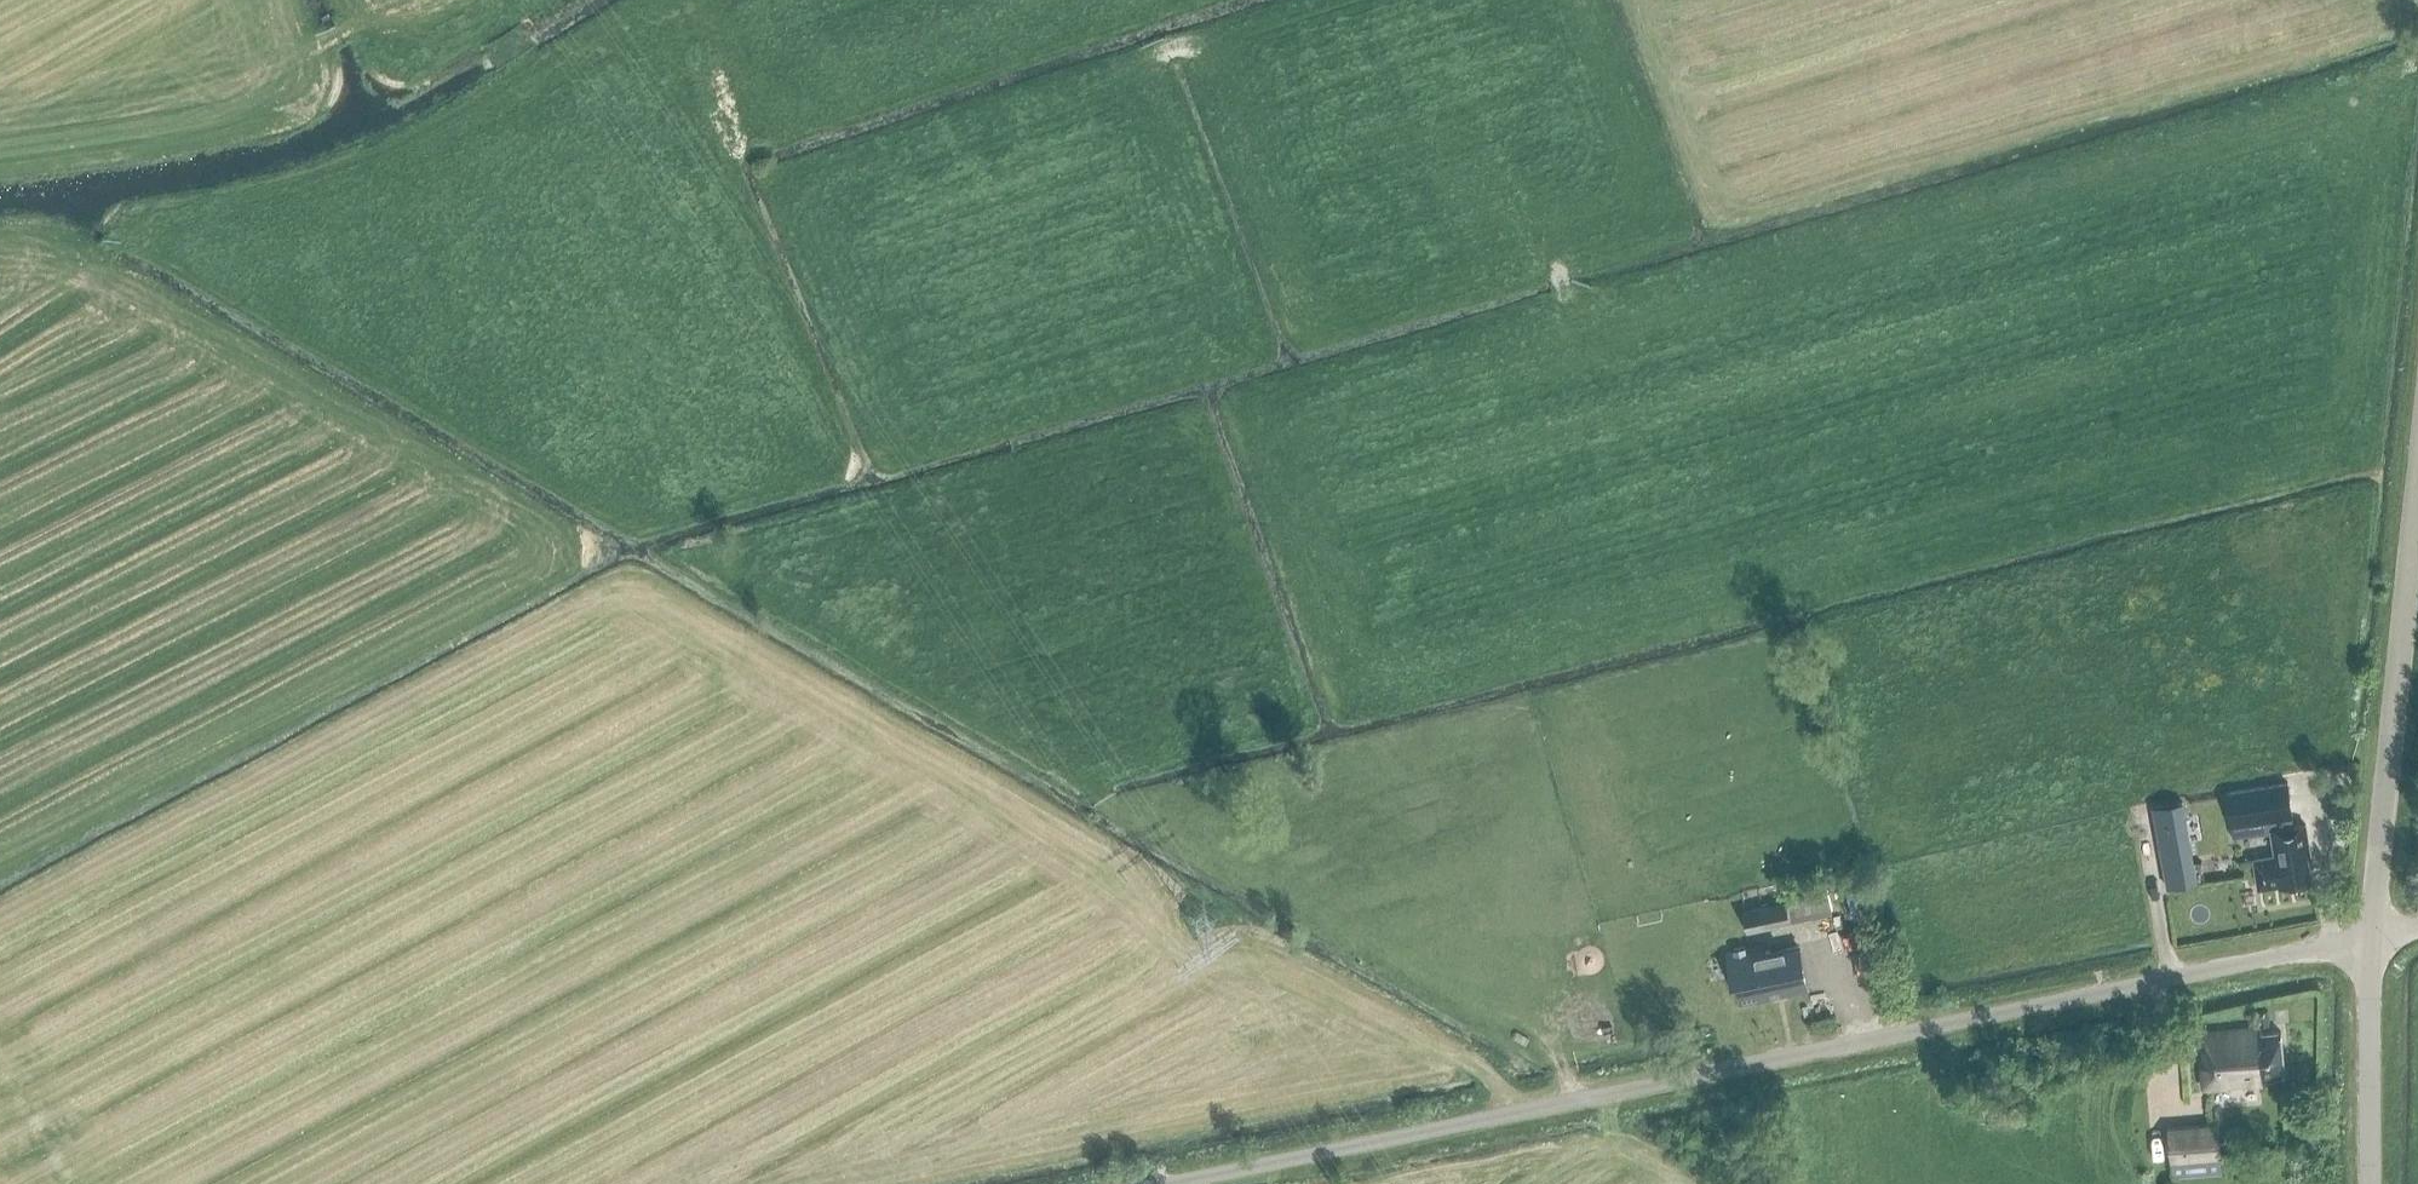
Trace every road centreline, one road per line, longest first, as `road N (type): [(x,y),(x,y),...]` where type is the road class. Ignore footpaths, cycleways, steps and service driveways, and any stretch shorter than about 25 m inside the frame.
road 1 (unclassified): [(1225,1183),(2373,956)]
road 2 (unclassified): [(2373,956),(2417,537)]
road 3 (unclassified): [(2368,1183),(2373,956)]

